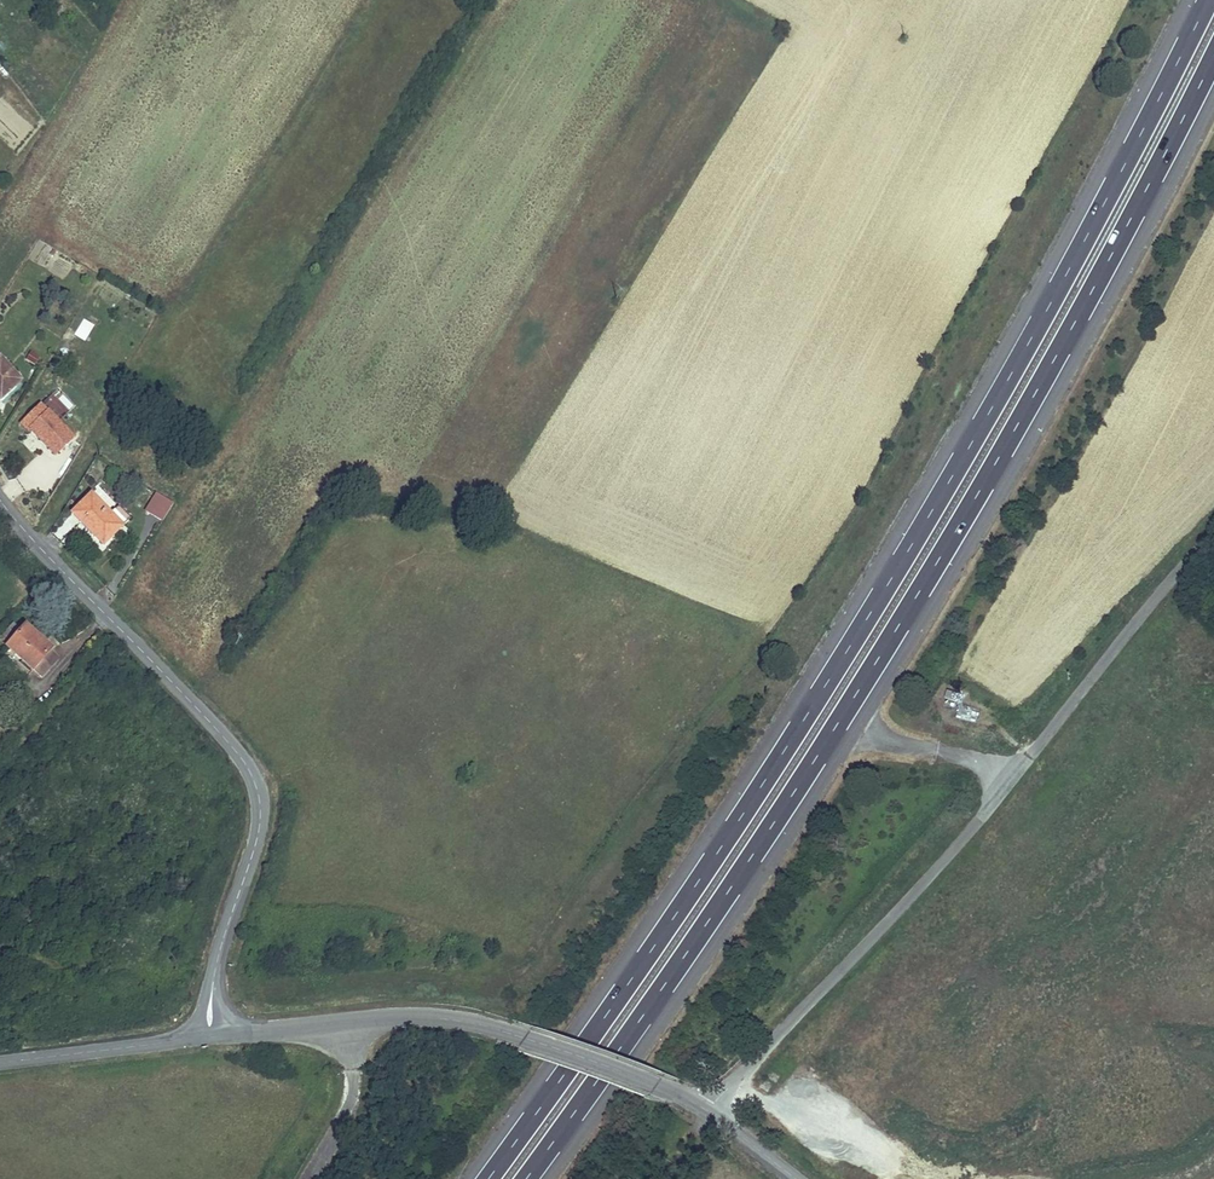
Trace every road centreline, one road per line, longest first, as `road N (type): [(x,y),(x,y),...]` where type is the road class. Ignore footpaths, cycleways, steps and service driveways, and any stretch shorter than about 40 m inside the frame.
road 1 (motorway): [(1209,0),(1044,318),(841,662),(487,1178)]
road 2 (motorway): [(525,1178),(707,922),(882,654),(1075,321),(1213,58)]
road 3 (unclassified): [(1213,535),(909,896),(708,1111)]
road 4 (tertiary): [(0,497),(249,764),(262,816),(214,970)]
road 5 (tertiary): [(708,1111),(467,1021),(392,1017),(229,1035)]
road 6 (tertiary): [(0,1062),(198,1038)]

